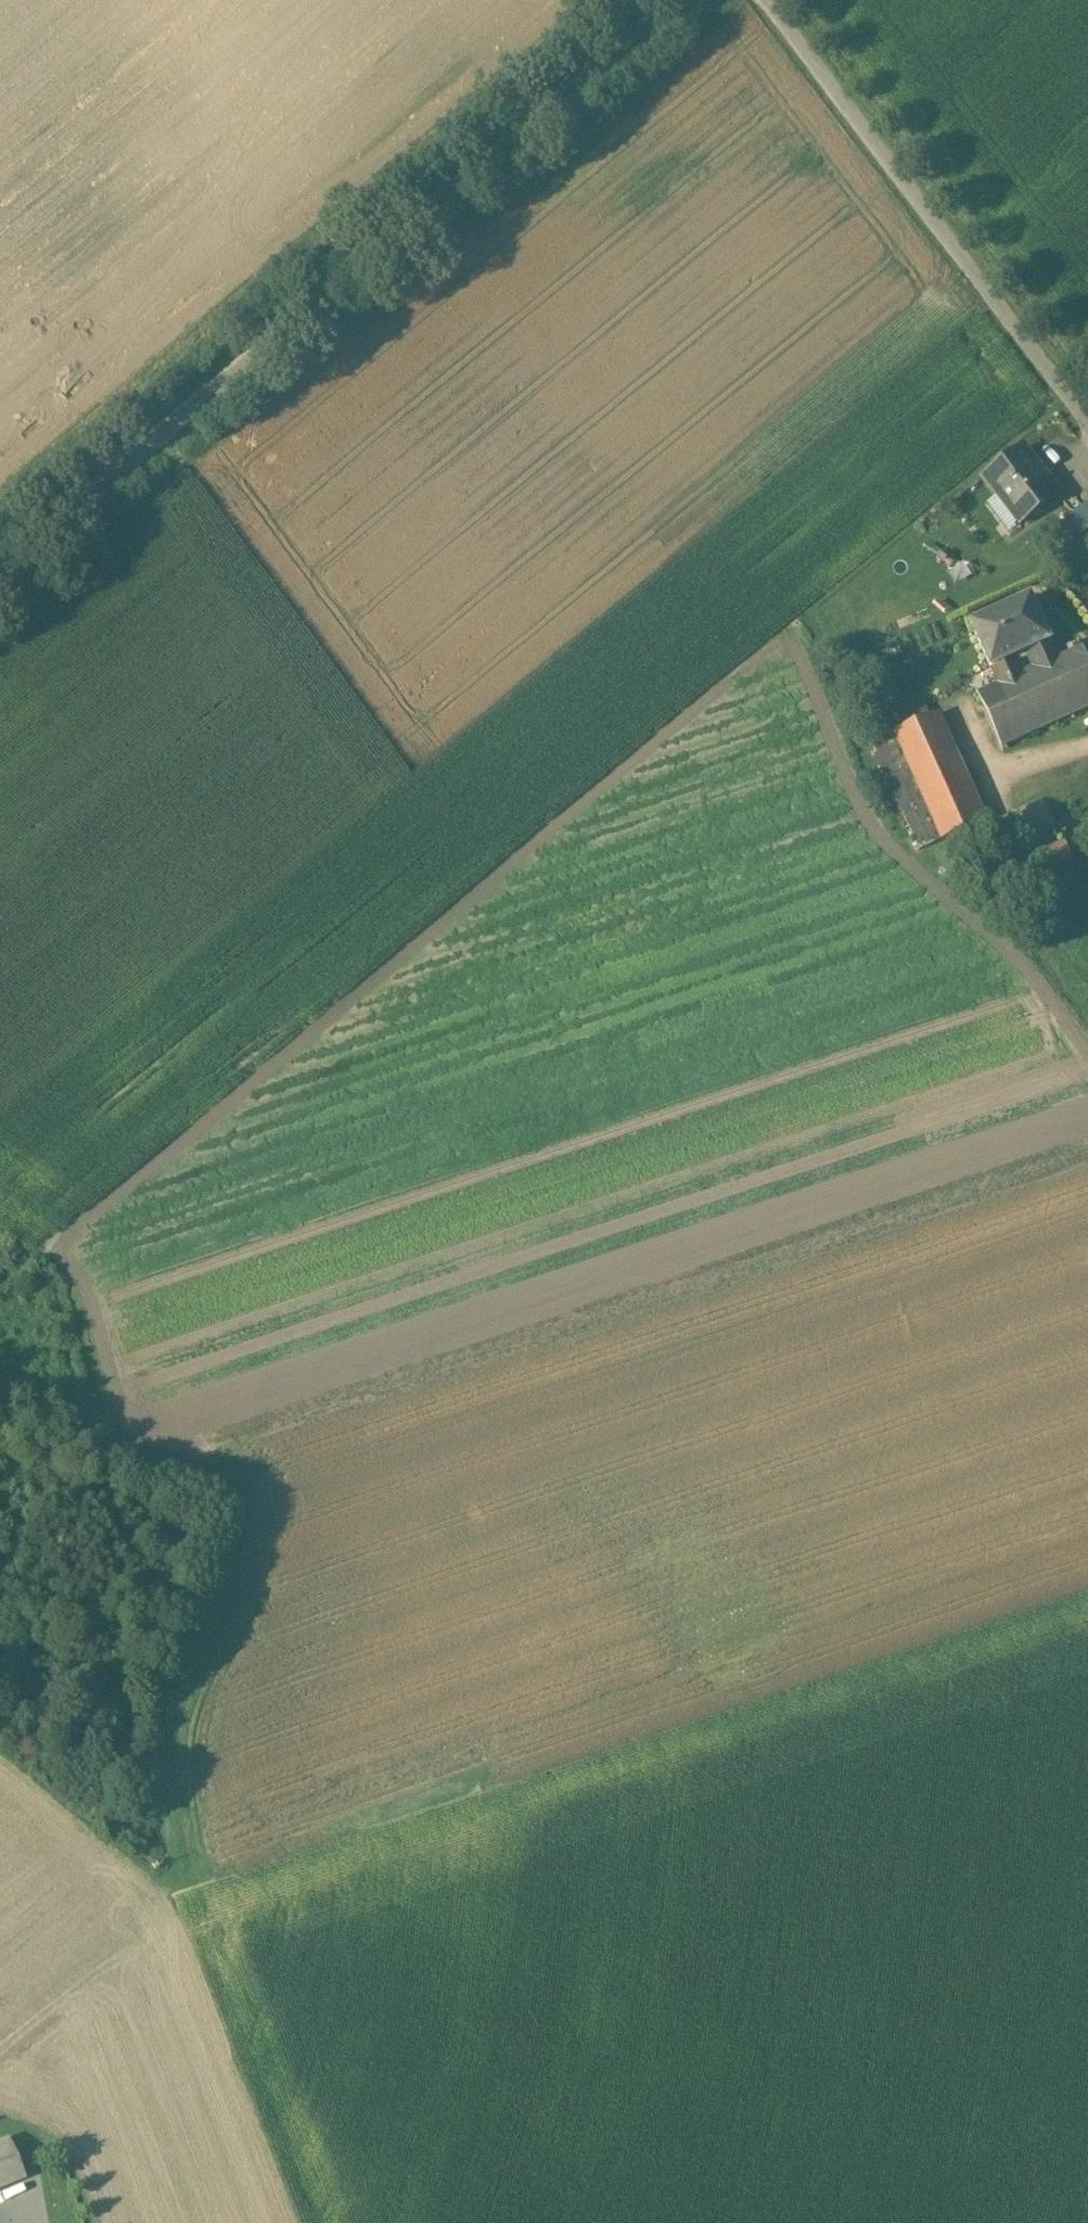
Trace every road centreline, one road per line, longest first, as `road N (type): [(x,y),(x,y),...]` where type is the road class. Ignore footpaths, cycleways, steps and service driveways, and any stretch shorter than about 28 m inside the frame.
road 1 (unclassified): [(0,566),(678,0)]
road 2 (unclassified): [(768,0),(1087,416)]

